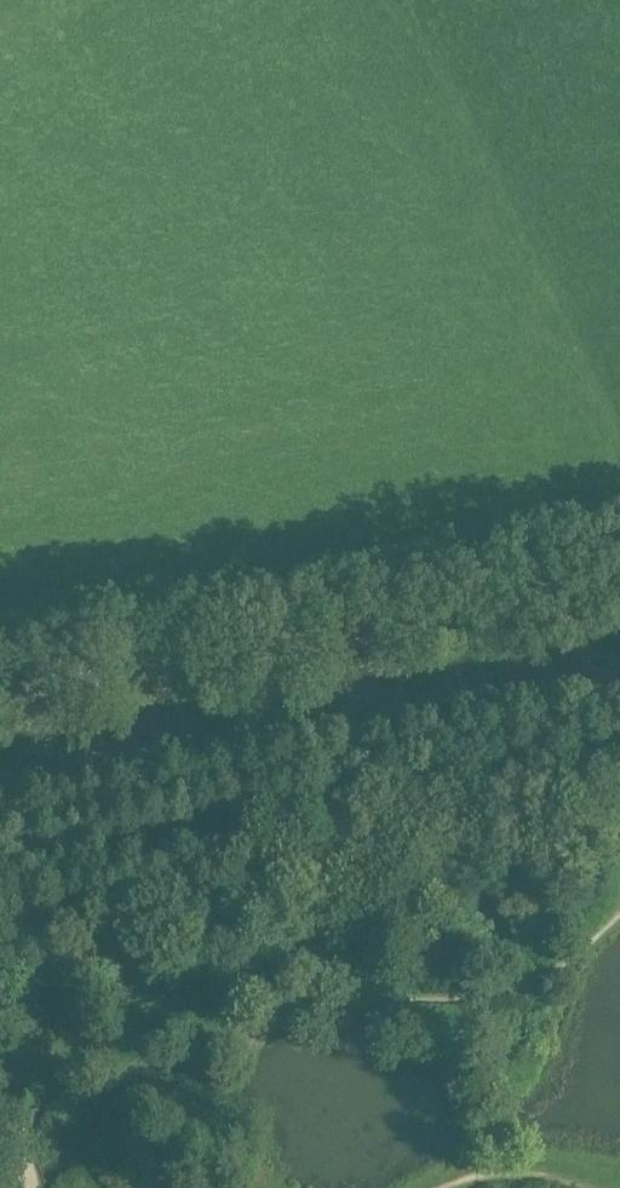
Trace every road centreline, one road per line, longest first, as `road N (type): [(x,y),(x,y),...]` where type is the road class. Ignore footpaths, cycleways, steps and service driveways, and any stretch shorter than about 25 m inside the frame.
road 1 (unclassified): [(0,694),(619,584)]

